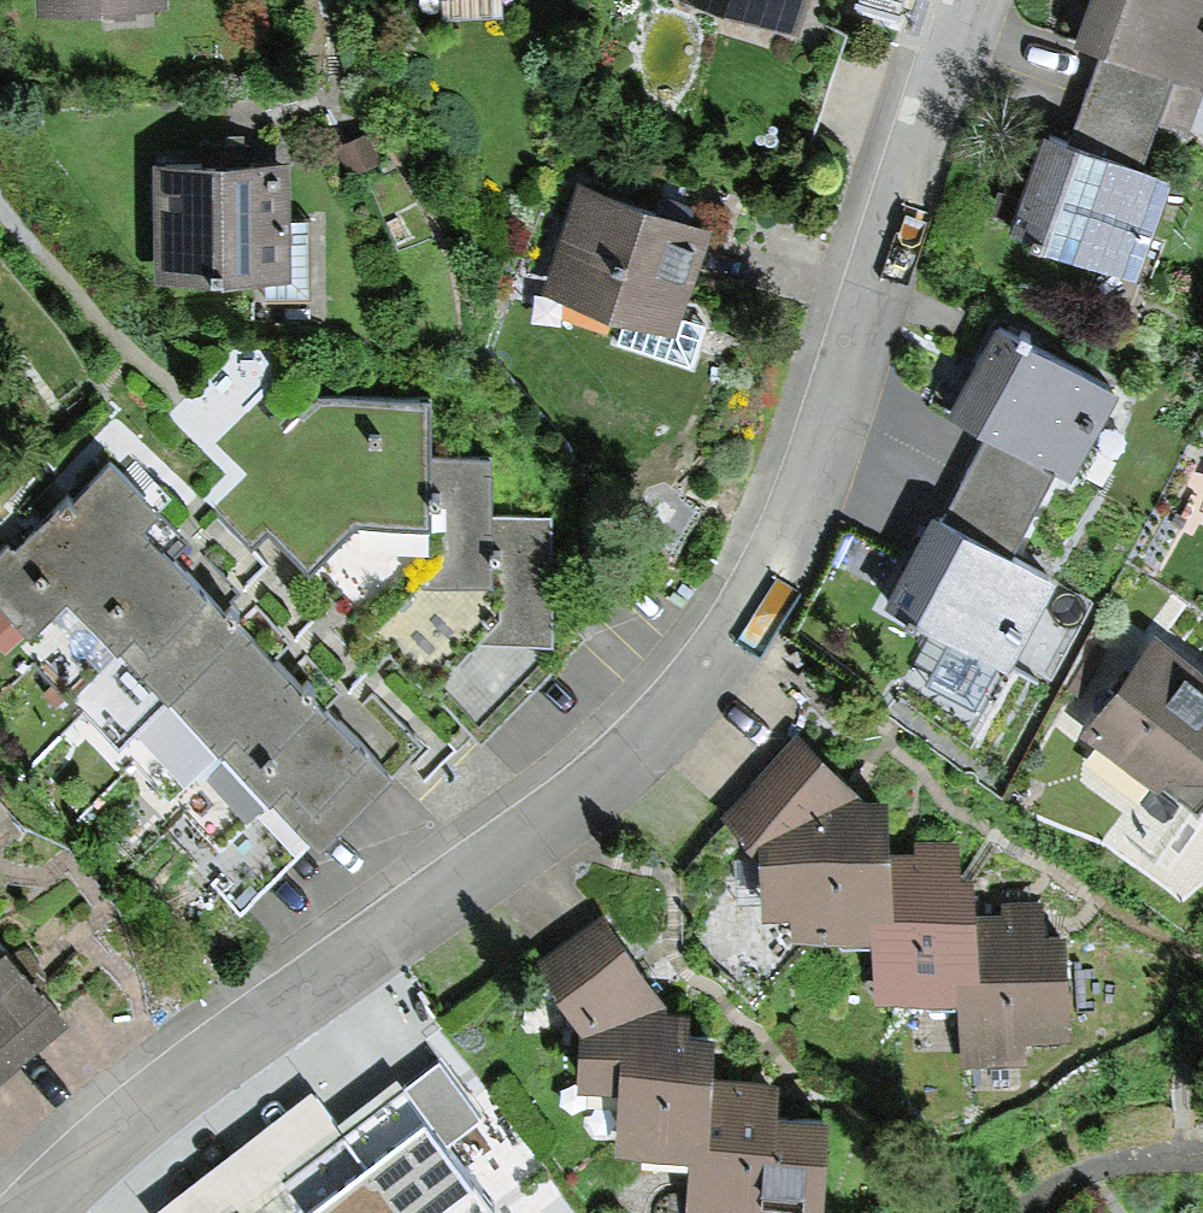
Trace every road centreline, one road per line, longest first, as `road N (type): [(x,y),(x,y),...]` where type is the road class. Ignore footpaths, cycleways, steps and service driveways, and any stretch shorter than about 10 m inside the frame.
road 1 (residential): [(967,0),(764,575),(699,668),(623,753),(147,1104),(18,1212)]

